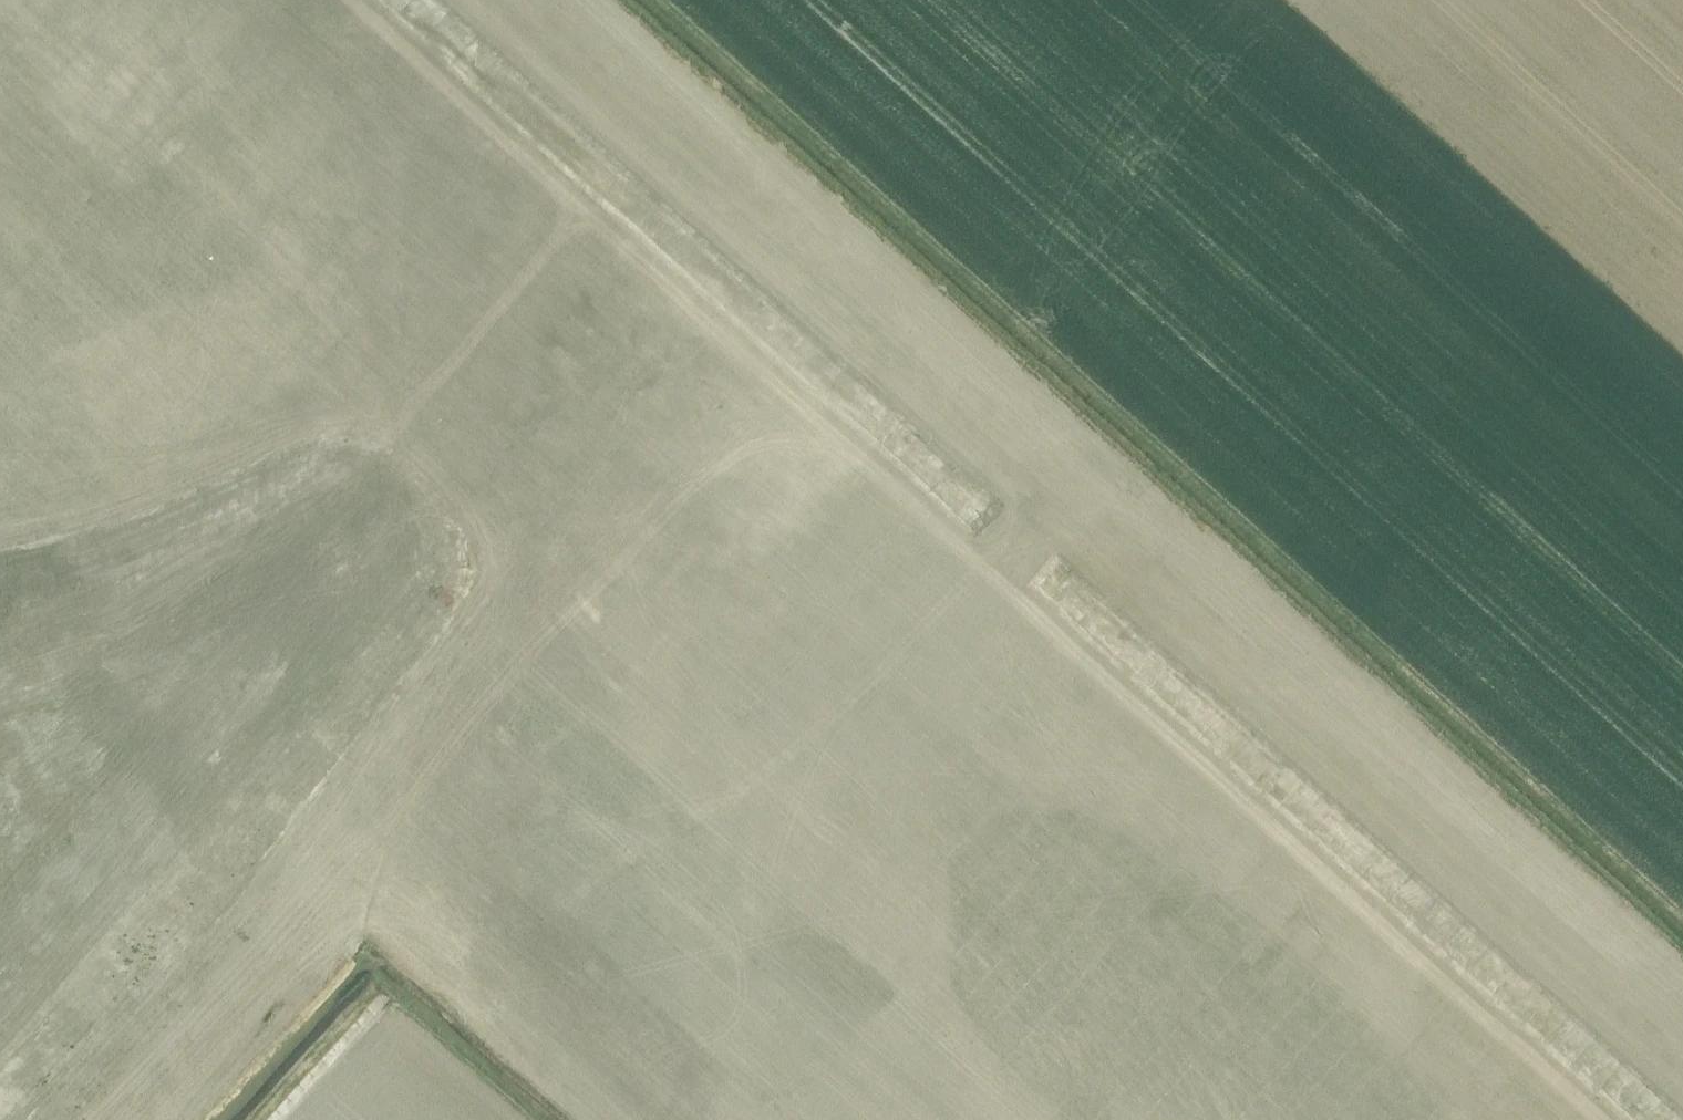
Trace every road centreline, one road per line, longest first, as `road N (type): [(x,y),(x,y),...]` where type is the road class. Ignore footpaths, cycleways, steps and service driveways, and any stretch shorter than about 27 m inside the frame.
road 1 (track): [(0,824),(79,719),(195,640),(306,615),(455,647),(555,711),(621,801),(660,938)]
road 2 (track): [(274,1119),(386,998)]

